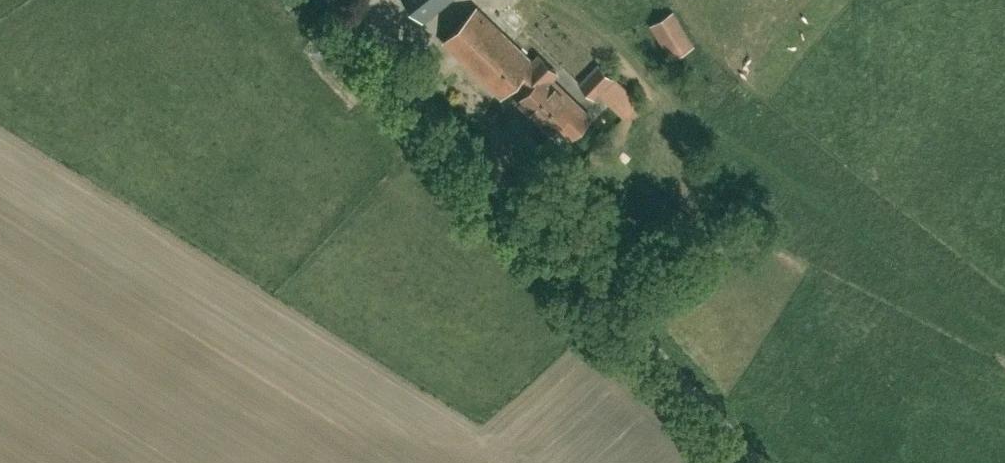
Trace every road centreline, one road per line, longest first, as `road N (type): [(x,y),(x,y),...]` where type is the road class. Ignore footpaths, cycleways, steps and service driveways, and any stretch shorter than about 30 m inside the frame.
road 1 (unclassified): [(760,462),(333,0)]

